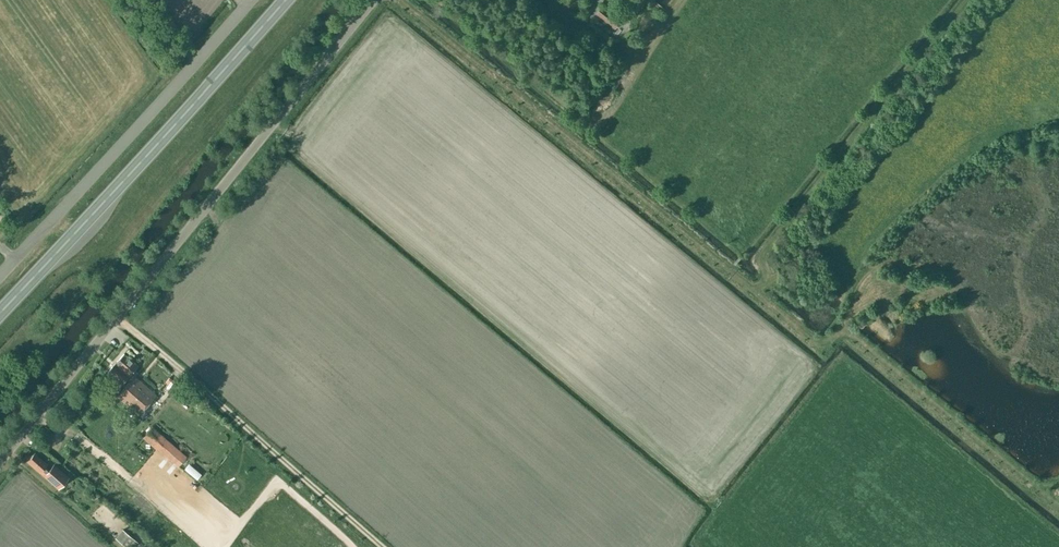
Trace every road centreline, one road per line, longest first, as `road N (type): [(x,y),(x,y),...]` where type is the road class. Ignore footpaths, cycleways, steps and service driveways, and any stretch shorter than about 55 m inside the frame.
road 1 (unclassified): [(0,461),(373,0)]
road 2 (trunk): [(0,312),(286,0)]
road 3 (unclassified): [(0,273),(250,0)]
road 4 (track): [(968,0),(771,249),(769,276),(757,292)]

